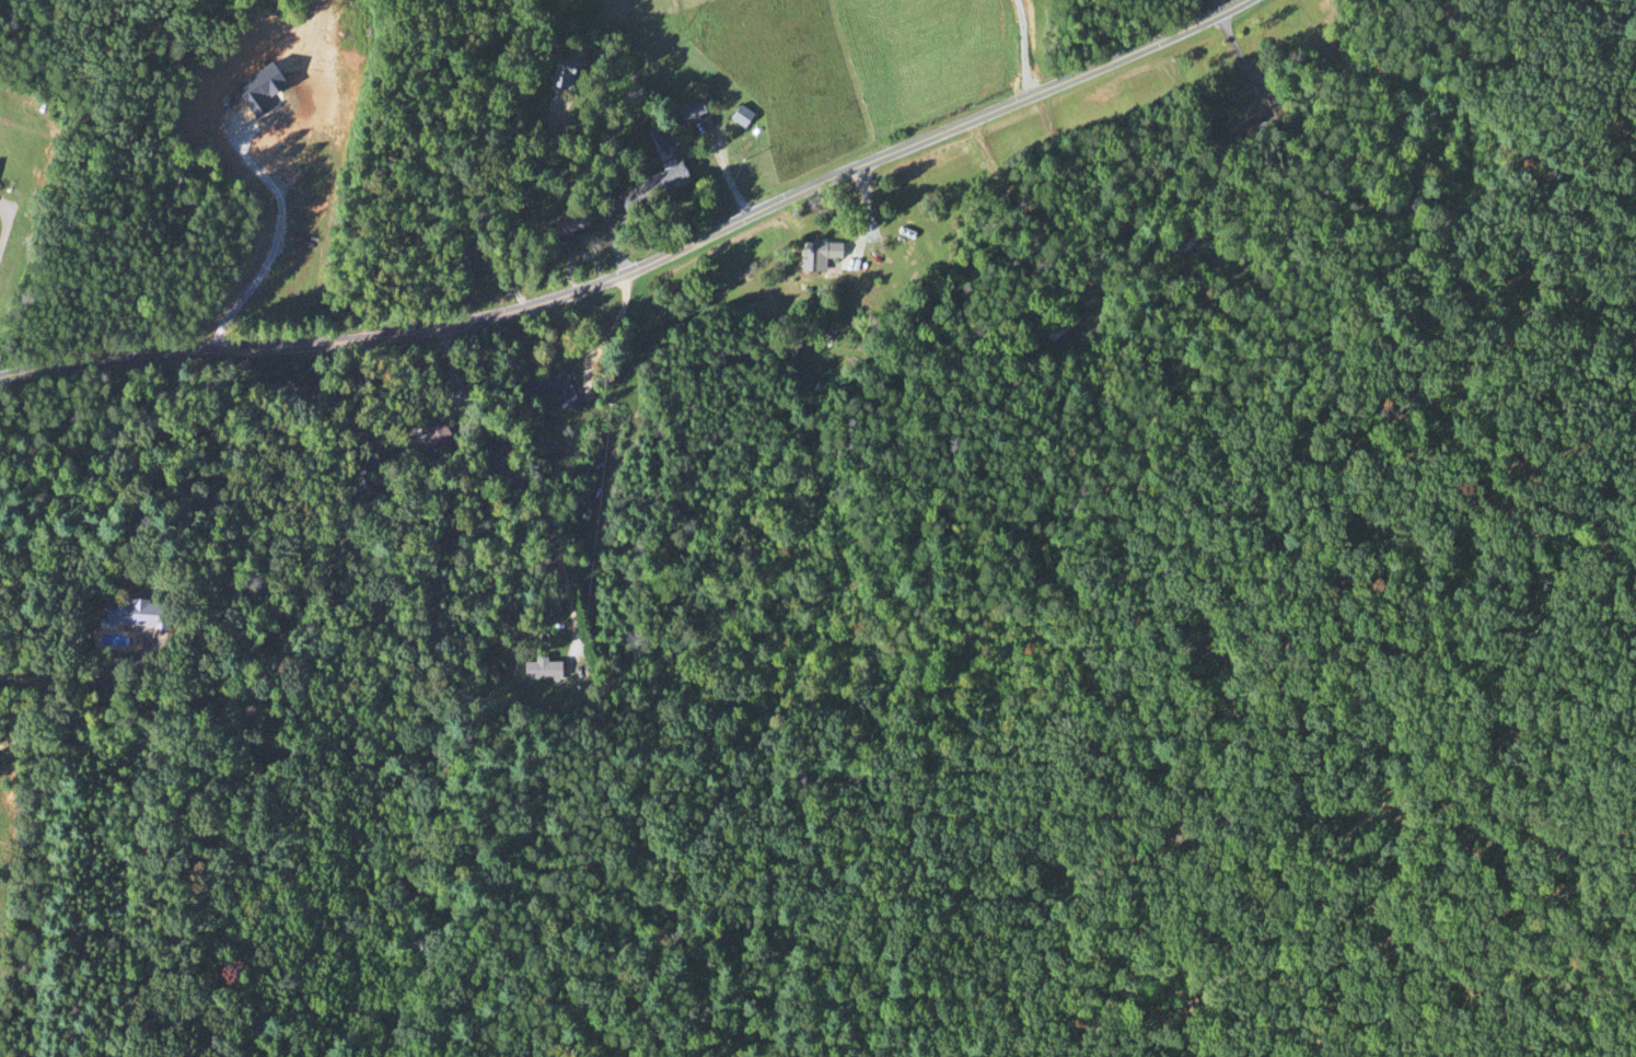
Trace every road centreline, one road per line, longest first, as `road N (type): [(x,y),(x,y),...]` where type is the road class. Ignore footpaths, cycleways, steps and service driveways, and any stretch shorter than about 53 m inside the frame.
road 1 (residential): [(0,382),(116,361),(408,336),(589,290),(1246,0)]

